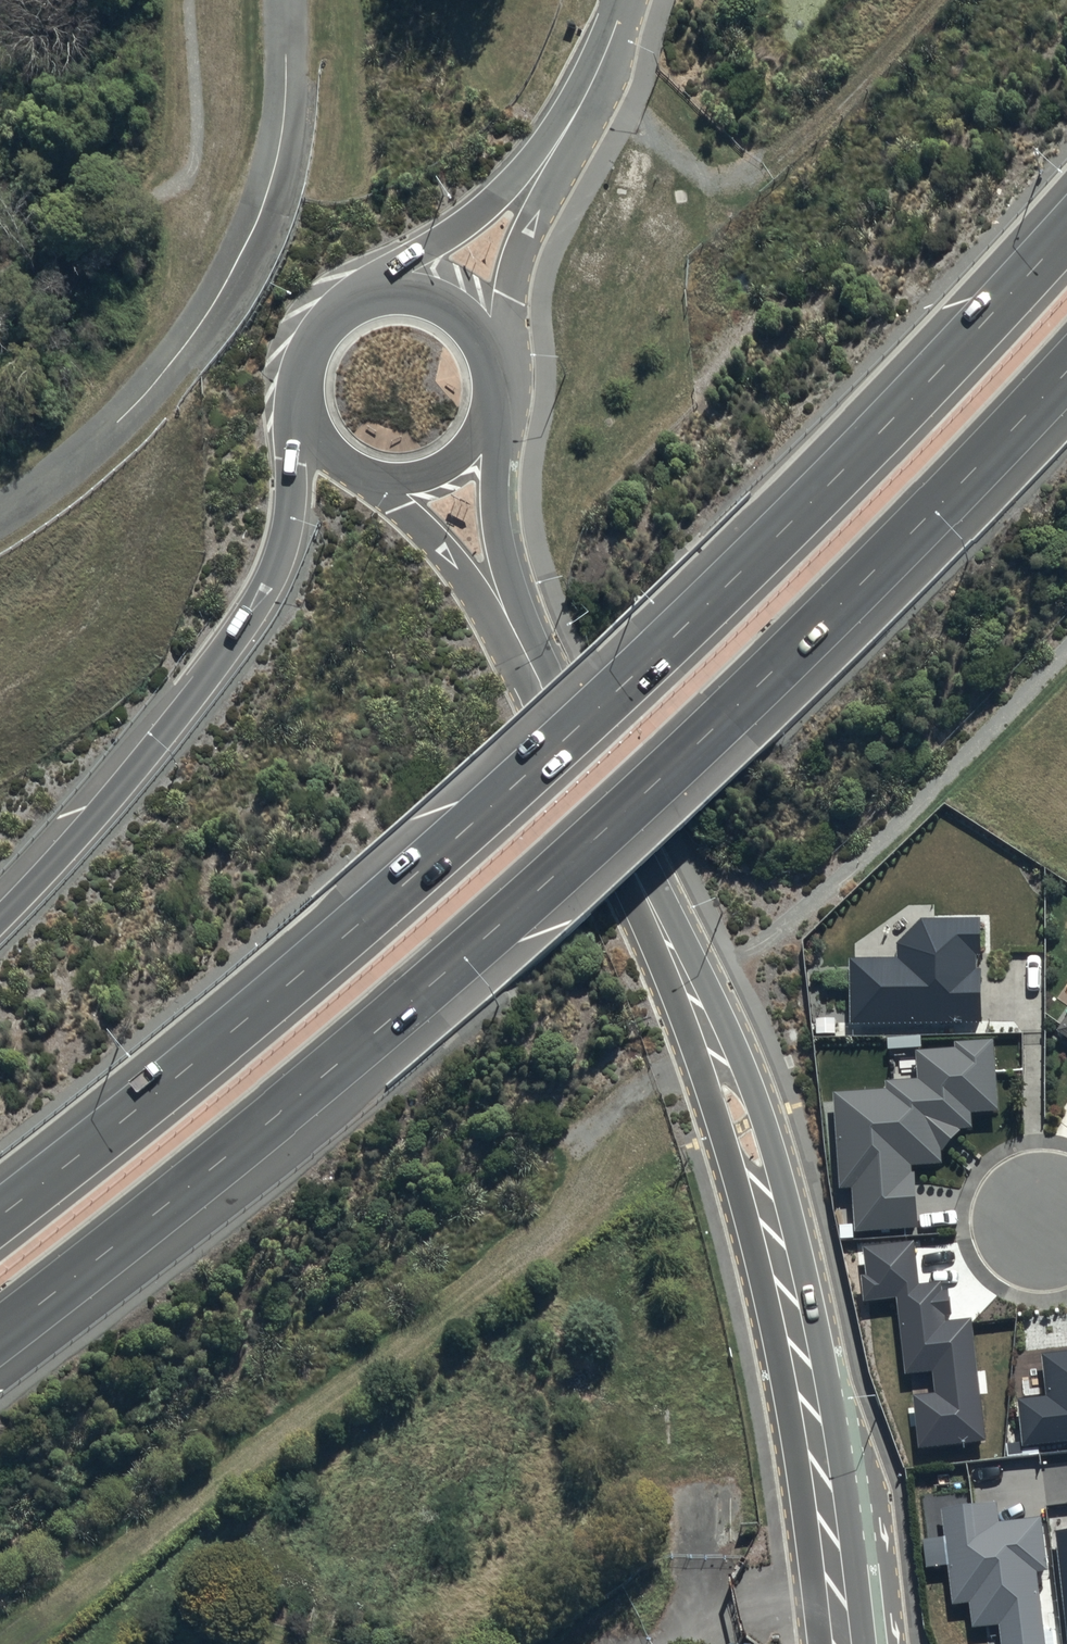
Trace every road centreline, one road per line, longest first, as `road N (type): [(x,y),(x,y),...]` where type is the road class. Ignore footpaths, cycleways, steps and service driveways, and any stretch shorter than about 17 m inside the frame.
road 1 (motorway): [(0,1216),(171,1081),(529,774),(953,361),(1066,233)]
road 2 (motorway): [(1066,369),(729,717),(598,837),(425,993),(0,1334)]
road 3 (secondary): [(841,1643),(816,1439),(756,1167),(690,991),(531,665)]
road 4 (trunk): [(0,915),(103,810),(254,611),(279,553),(302,411)]
road 5 (track): [(586,98),(629,114),(705,173),(734,177),(831,108),(931,0)]
road 6 (secondary): [(489,416),(501,538),(531,665)]
road 7 (secondary): [(531,665),(381,481)]
road 8 (unclassified): [(369,290),(419,263),(548,158)]
road 9 (unclassified): [(492,365),(548,158)]
road 10 (unclassified): [(548,158),(583,104),(624,0)]
road 11 (secondary): [(369,290),(435,296),(481,336),(492,365)]
road 12 (secondary): [(302,411),(307,348),(323,322),(369,290)]
road 13 (secondary): [(489,416),(446,468),(381,481)]

